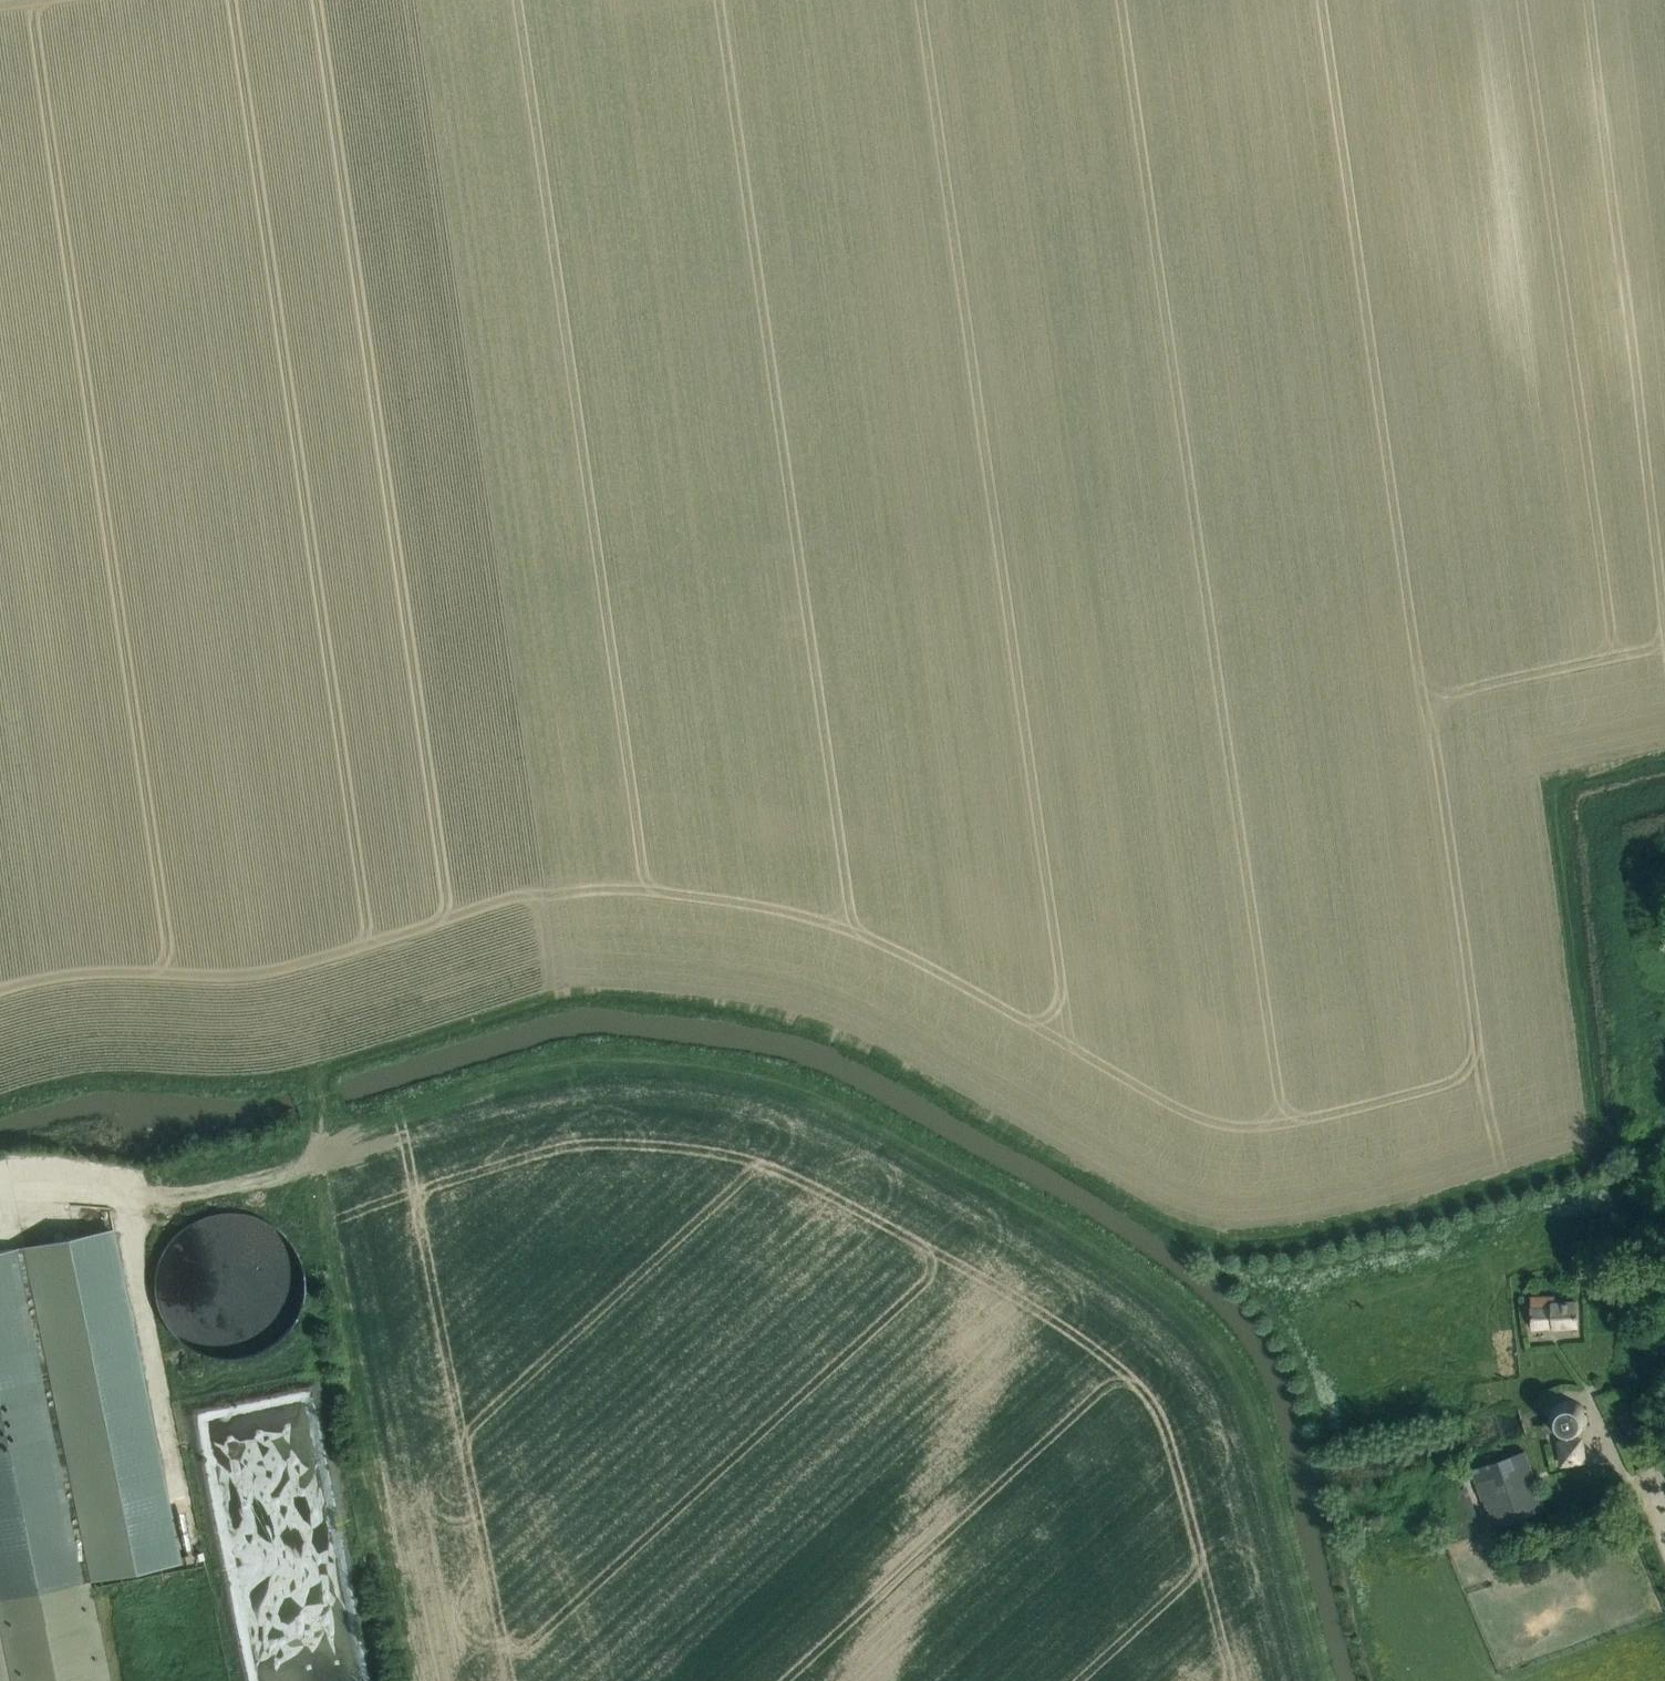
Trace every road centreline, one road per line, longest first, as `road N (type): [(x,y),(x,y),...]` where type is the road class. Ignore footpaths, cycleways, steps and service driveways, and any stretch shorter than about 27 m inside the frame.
road 1 (track): [(1664,1553),(1603,1414)]

